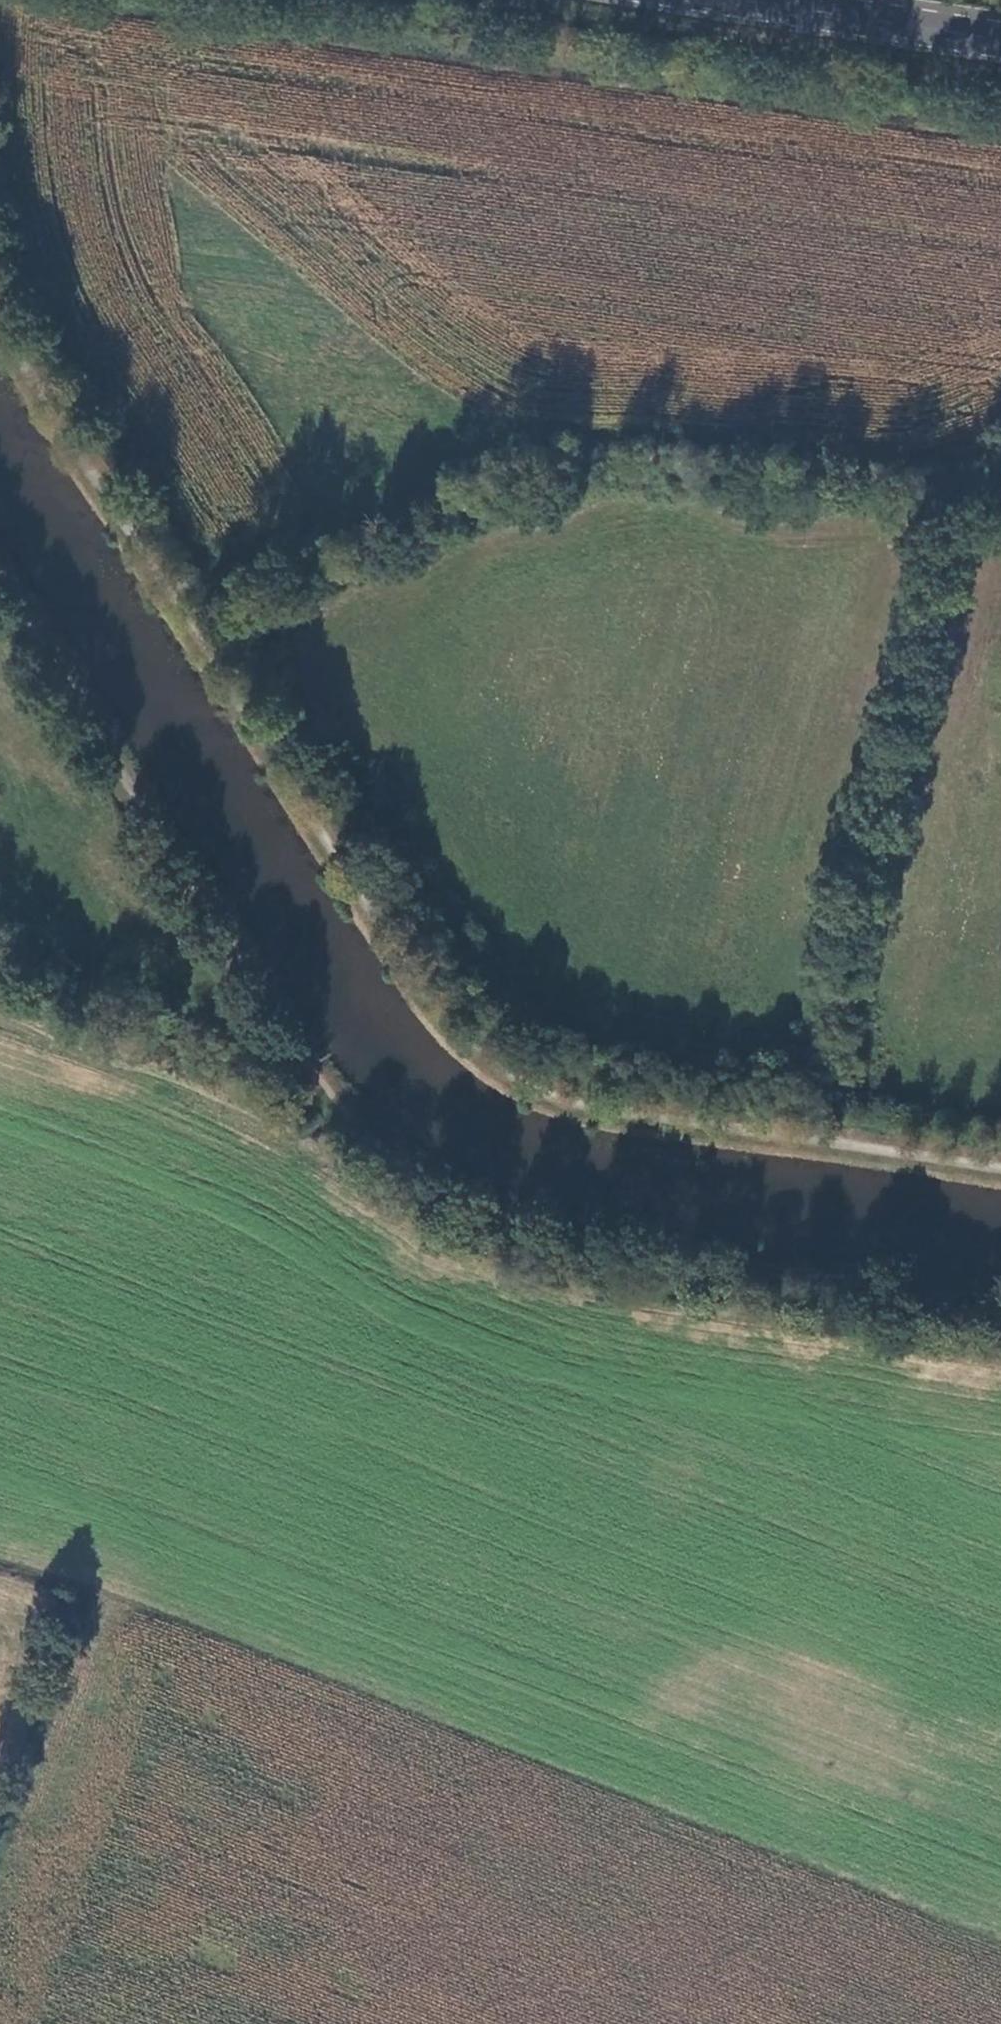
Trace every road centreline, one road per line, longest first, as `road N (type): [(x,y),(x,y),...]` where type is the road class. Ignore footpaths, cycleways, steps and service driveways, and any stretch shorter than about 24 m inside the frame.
road 1 (primary): [(758,0),(1000,38)]

